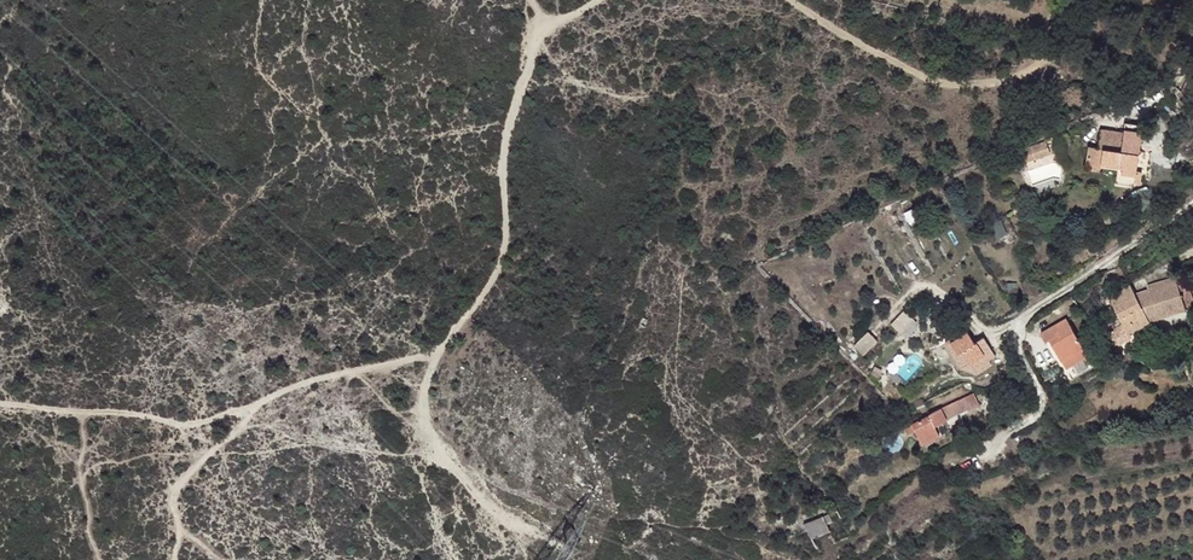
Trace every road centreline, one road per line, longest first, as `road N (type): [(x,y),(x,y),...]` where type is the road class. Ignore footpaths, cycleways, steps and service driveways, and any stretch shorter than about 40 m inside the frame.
road 1 (track): [(258,401),(437,355),(506,252),(505,154),(540,34),(598,0)]
road 2 (track): [(790,0),(930,82),(958,87),(1004,82),(1042,64),(1067,0)]
road 3 (track): [(0,400),(182,413),(258,401)]
road 4 (track): [(1066,466),(1088,450),(1192,436)]

